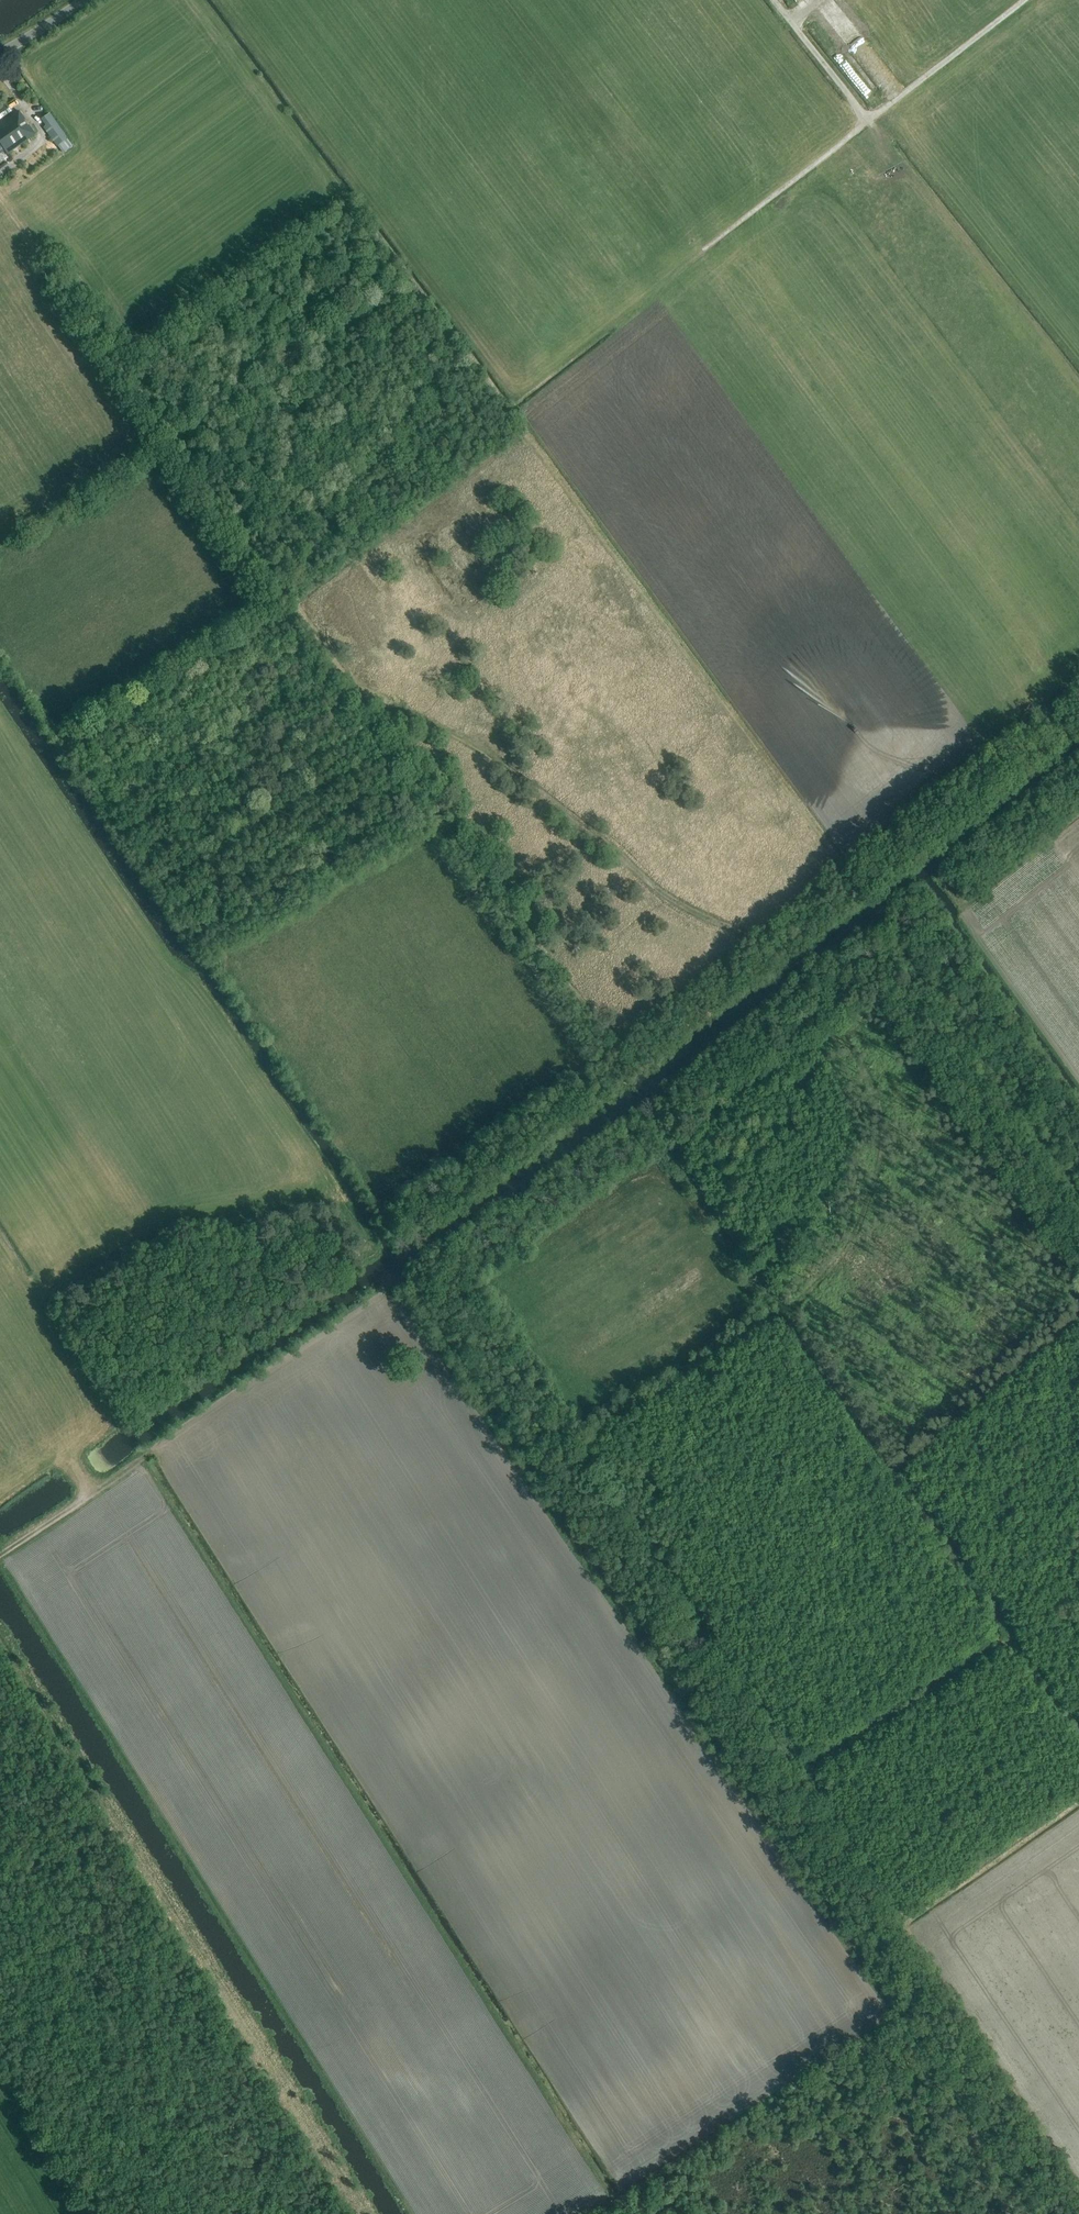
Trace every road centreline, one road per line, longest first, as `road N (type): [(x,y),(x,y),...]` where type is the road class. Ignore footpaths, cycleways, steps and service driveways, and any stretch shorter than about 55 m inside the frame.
road 1 (track): [(0,196),(347,687),(511,769),(668,899),(778,952),(805,981),(876,1093),(880,1148),(849,1237),(789,1303)]
road 2 (track): [(0,1551),(139,1460)]
road 3 (track): [(0,1664),(77,1785)]

